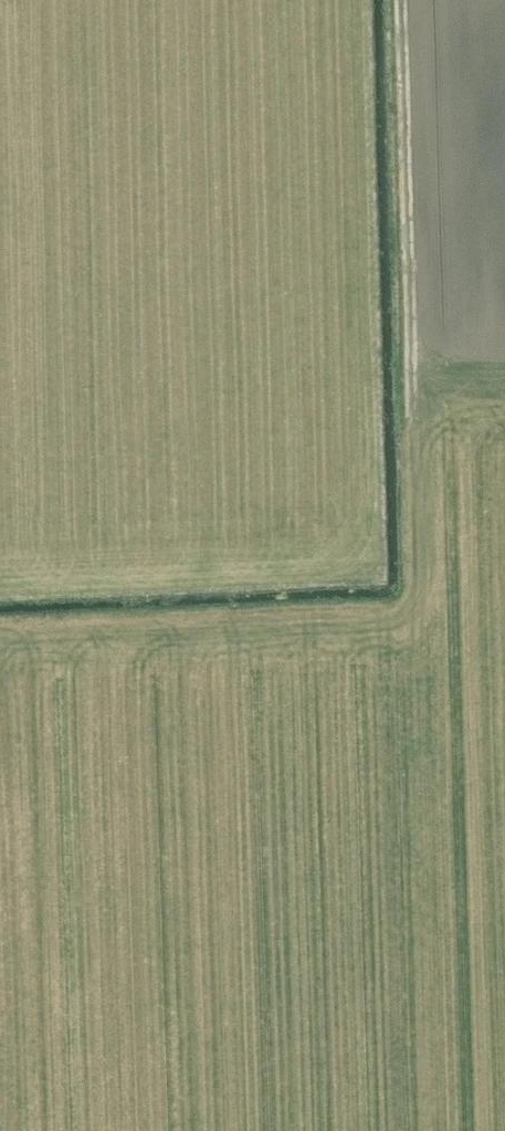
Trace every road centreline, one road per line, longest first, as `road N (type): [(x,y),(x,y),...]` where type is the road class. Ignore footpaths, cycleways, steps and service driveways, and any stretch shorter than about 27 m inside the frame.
road 1 (track): [(399,0),(409,416)]

